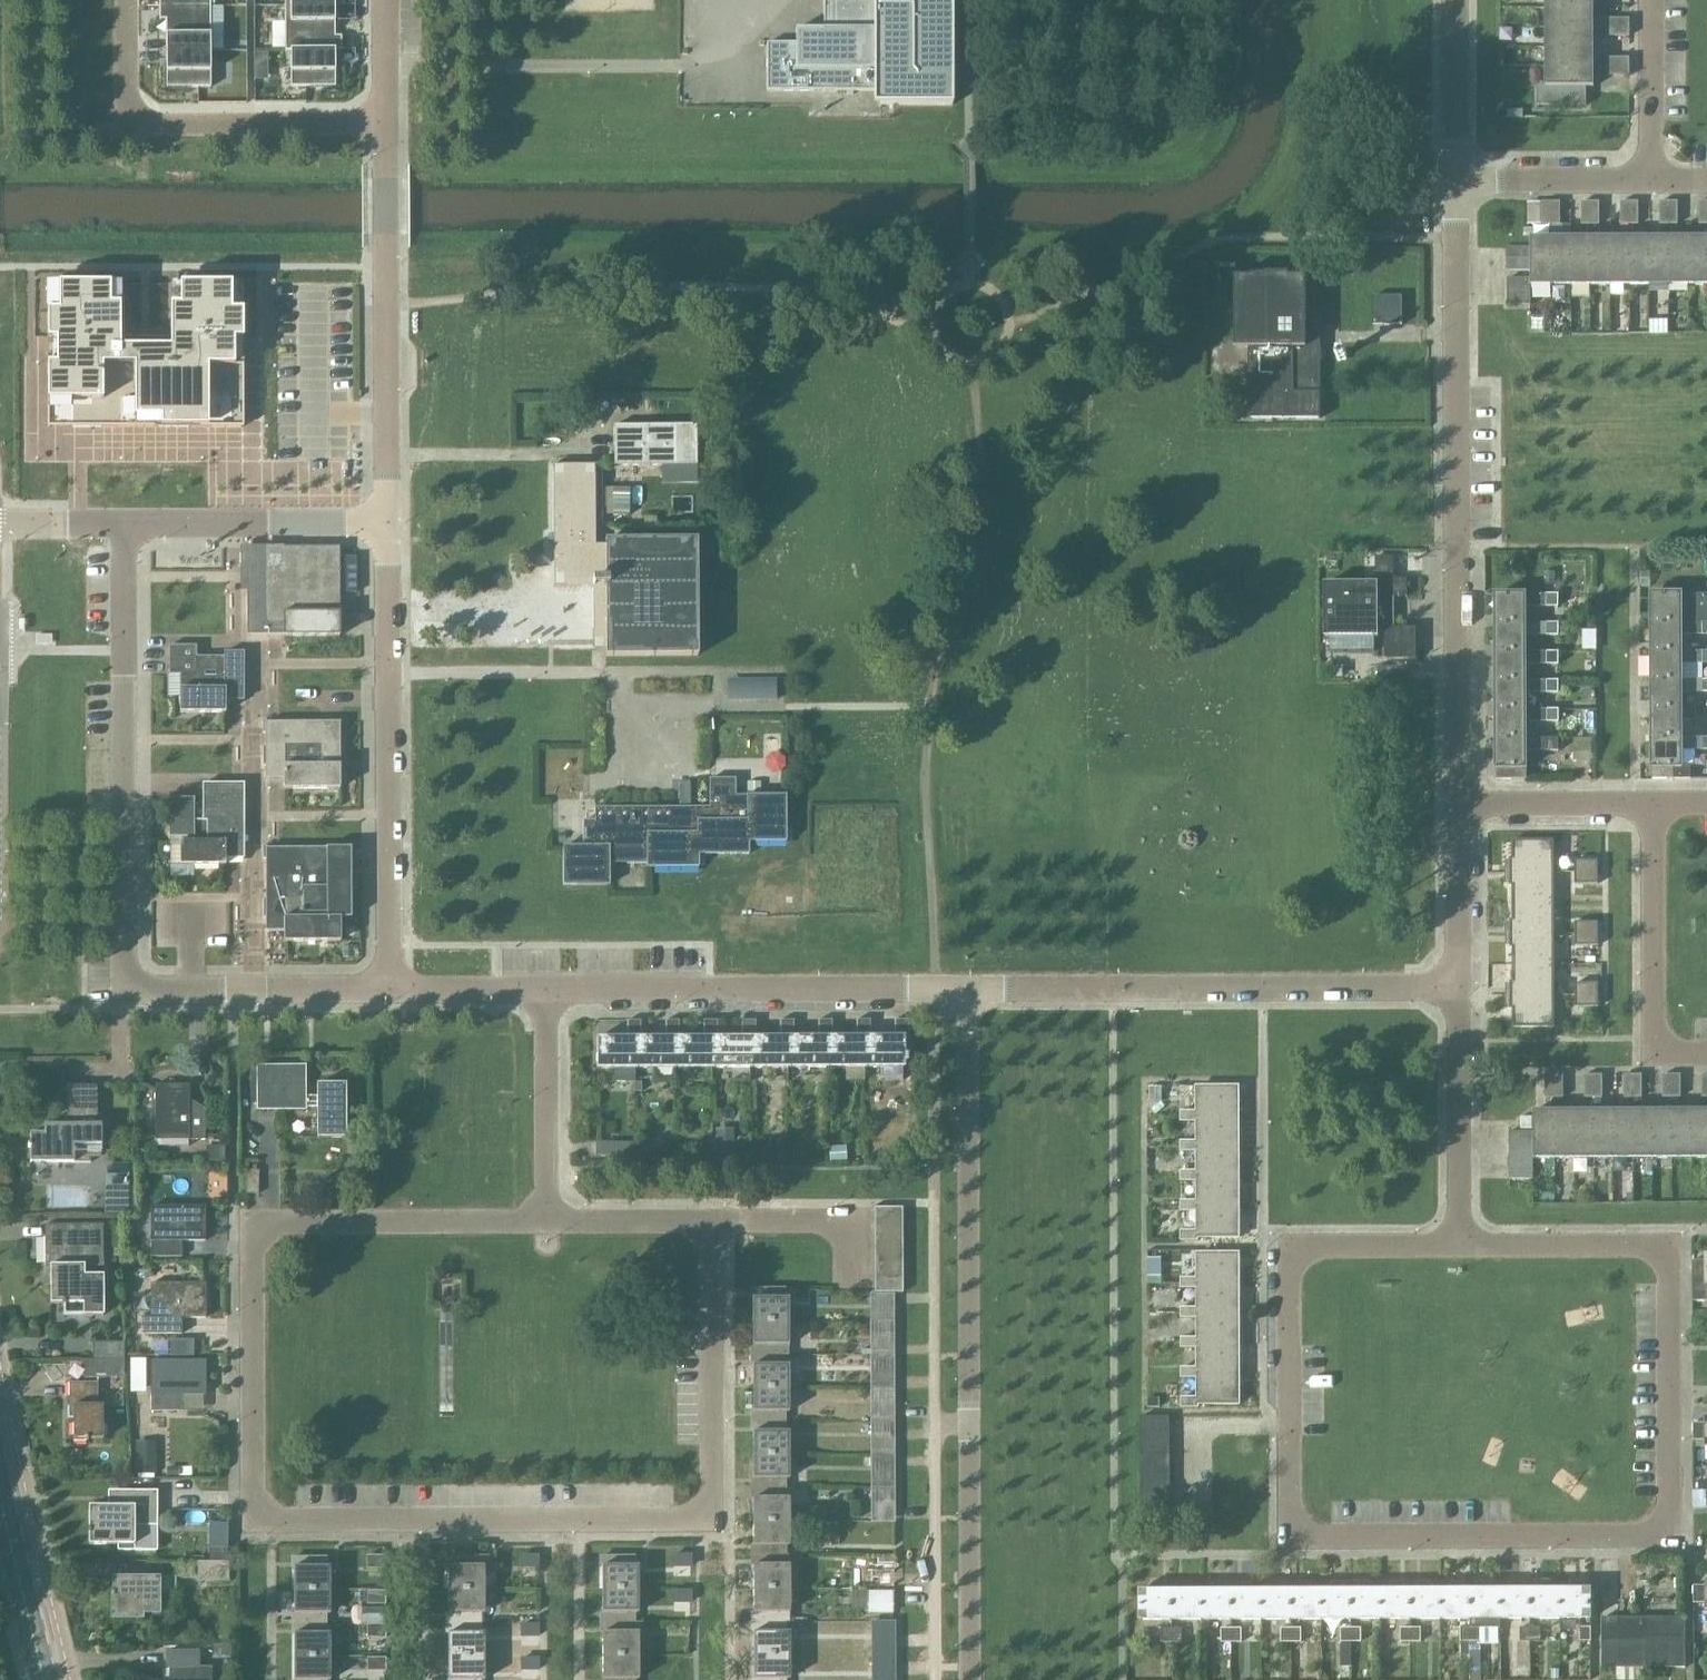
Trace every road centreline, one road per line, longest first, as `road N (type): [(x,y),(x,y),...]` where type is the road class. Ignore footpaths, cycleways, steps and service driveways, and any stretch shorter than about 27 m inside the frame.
road 1 (residential): [(1668,1244),(1669,1534),(1290,1537),(1288,1245),(1458,1244)]
road 2 (residential): [(546,1221),(711,1220),(712,1518),(252,1520)]
road 3 (residential): [(969,1679),(967,988)]
road 4 (residential): [(1458,803),(1455,180)]
road 5 (residential): [(252,1520),(251,1222),(546,1221)]
road 6 (residential): [(967,988),(1458,986)]
road 7 (unclassified): [(390,989),(387,521)]
road 8 (unclassified): [(124,990),(122,523)]
road 9 (residential): [(546,988),(967,988)]
road 10 (unclassified): [(387,521),(385,123)]
road 11 (residential): [(385,123),(123,124),(122,0)]
road 12 (residential): [(1706,1052),(1653,1052),(1653,802)]
road 13 (unclassified): [(124,990),(390,989)]
road 14 (unclassified): [(122,523),(387,521)]
road 15 (residential): [(1458,1244),(1458,986)]
road 16 (residential): [(546,1221),(546,988)]
road 17 (residential): [(1668,1244),(1458,1244)]
road 18 (residential): [(1455,180),(1651,179)]
road 19 (residential): [(1458,803),(1653,802)]
road 20 (secondary): [(44,1679),(0,1495)]
road 21 (residential): [(1458,986),(1458,803)]
road 22 (residential): [(1455,180),(1454,0)]
road 23 (residential): [(390,989),(546,988)]
road 24 (residential): [(1650,0),(1651,141)]
road 25 (unclassified): [(385,123),(385,0)]
road 26 (unclassified): [(122,523),(0,524)]

